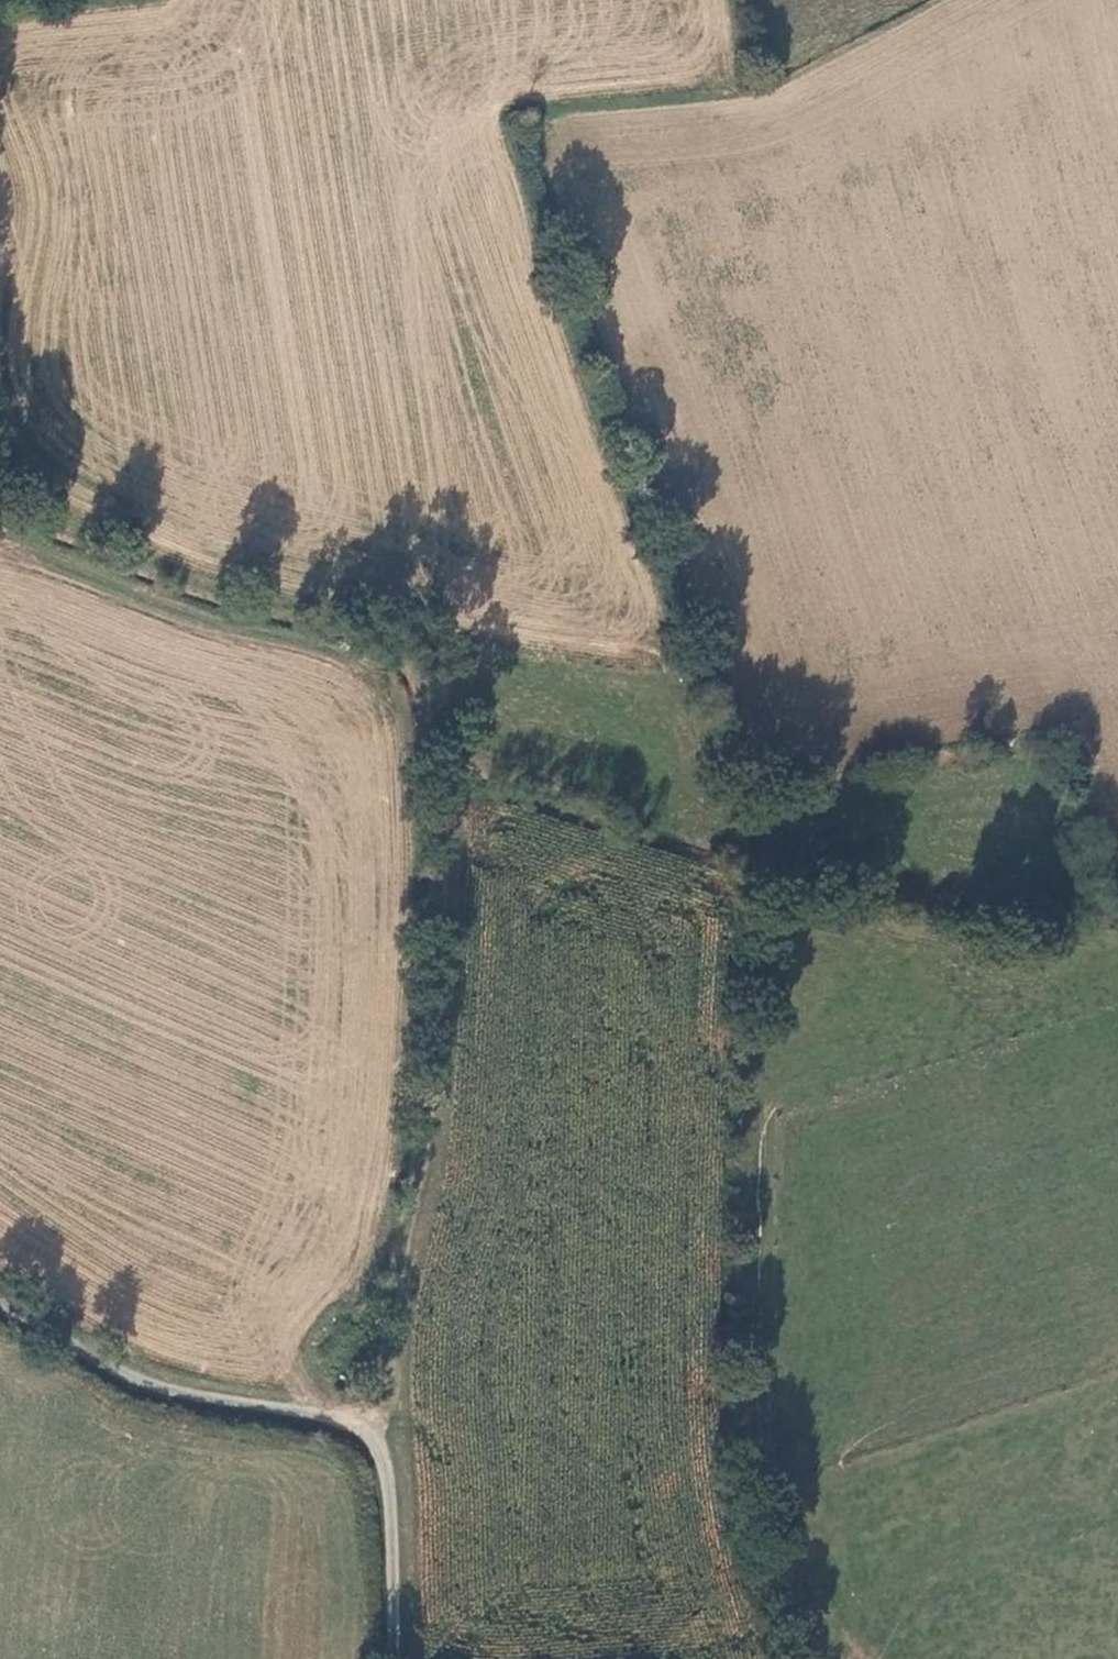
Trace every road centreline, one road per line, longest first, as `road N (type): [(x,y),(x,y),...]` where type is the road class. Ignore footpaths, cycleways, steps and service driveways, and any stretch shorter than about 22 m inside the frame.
road 1 (unclassified): [(392,1658),(395,1487),(382,1449),(347,1419),(137,1380),(0,1293)]

